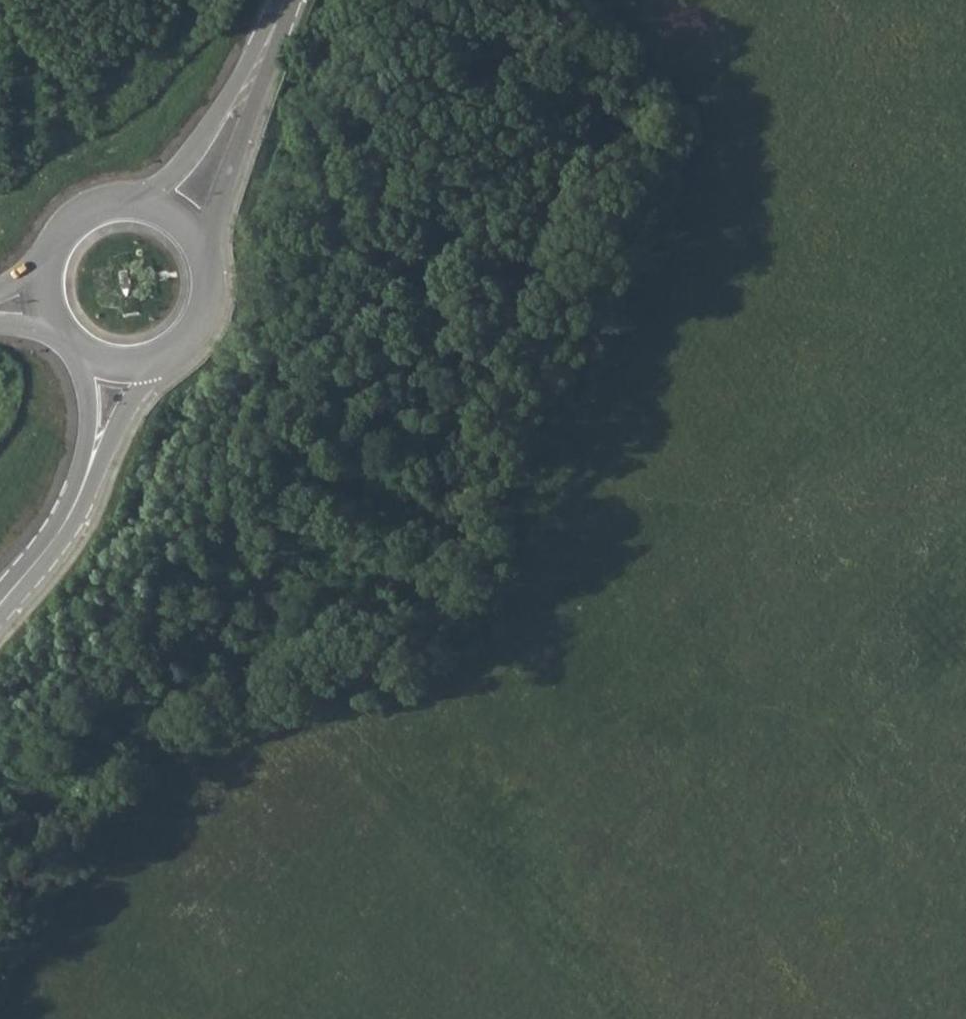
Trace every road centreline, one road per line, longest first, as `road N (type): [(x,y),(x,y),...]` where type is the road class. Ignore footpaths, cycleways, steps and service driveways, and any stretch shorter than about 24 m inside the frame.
road 1 (tertiary): [(210,254),(268,48)]
road 2 (tertiary): [(268,48),(189,160),(143,198)]
road 3 (tertiary): [(95,465),(74,509),(0,606)]
road 4 (tertiary): [(161,361),(196,335),(210,310),(210,254)]
road 5 (tertiary): [(143,198),(107,200),(75,216),(46,261)]
road 6 (tertiary): [(95,465),(161,361)]

